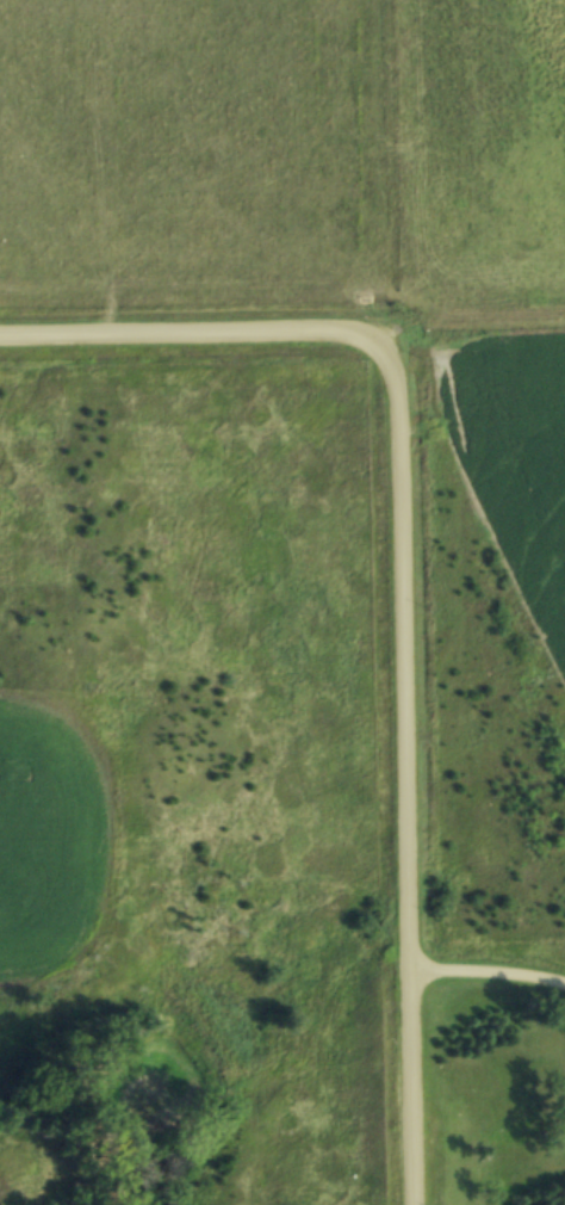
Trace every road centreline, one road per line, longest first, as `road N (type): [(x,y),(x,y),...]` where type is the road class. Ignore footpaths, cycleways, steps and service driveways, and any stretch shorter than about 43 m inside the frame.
road 1 (residential): [(415,1204),(397,335)]
road 2 (residential): [(0,342),(564,330)]
road 3 (residential): [(412,969),(564,990)]

